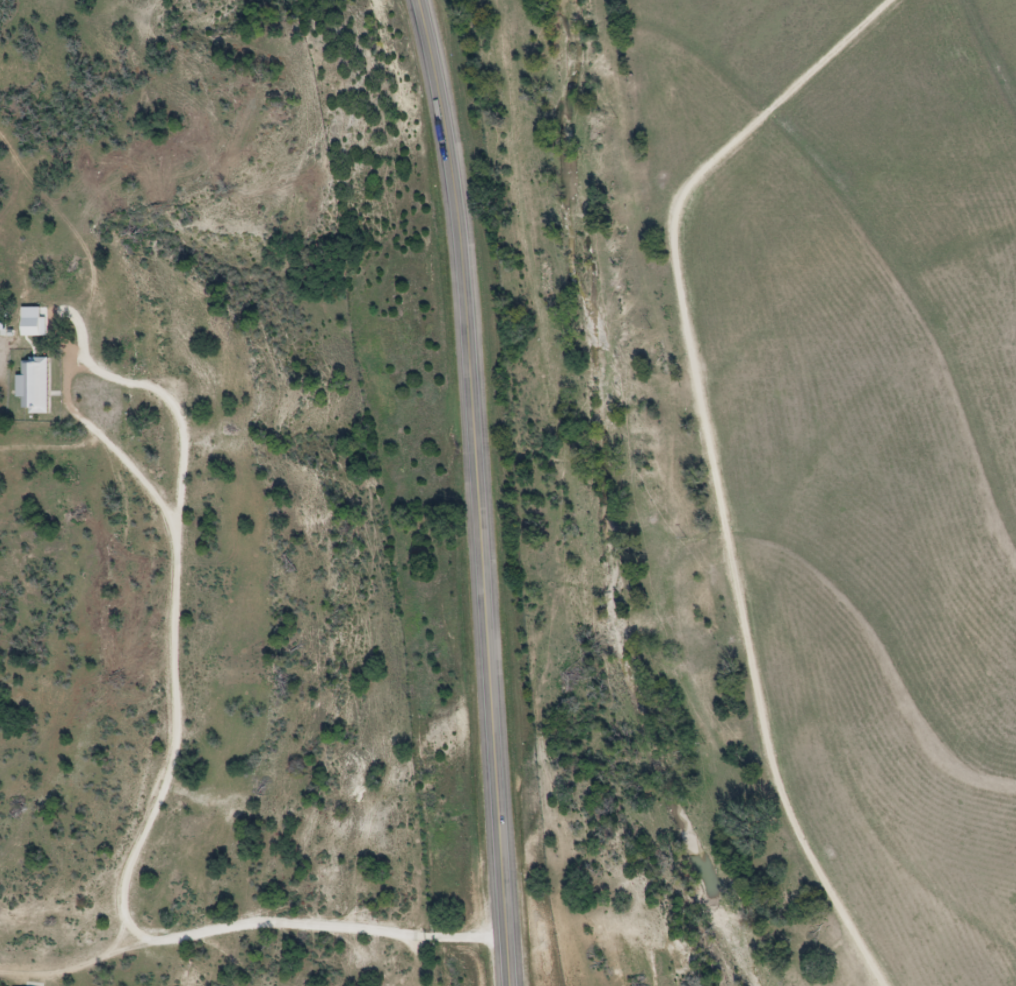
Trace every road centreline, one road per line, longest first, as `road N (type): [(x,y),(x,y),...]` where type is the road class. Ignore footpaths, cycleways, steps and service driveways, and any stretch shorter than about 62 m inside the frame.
road 1 (trunk): [(523,985),(480,266),(445,66),(423,0)]

